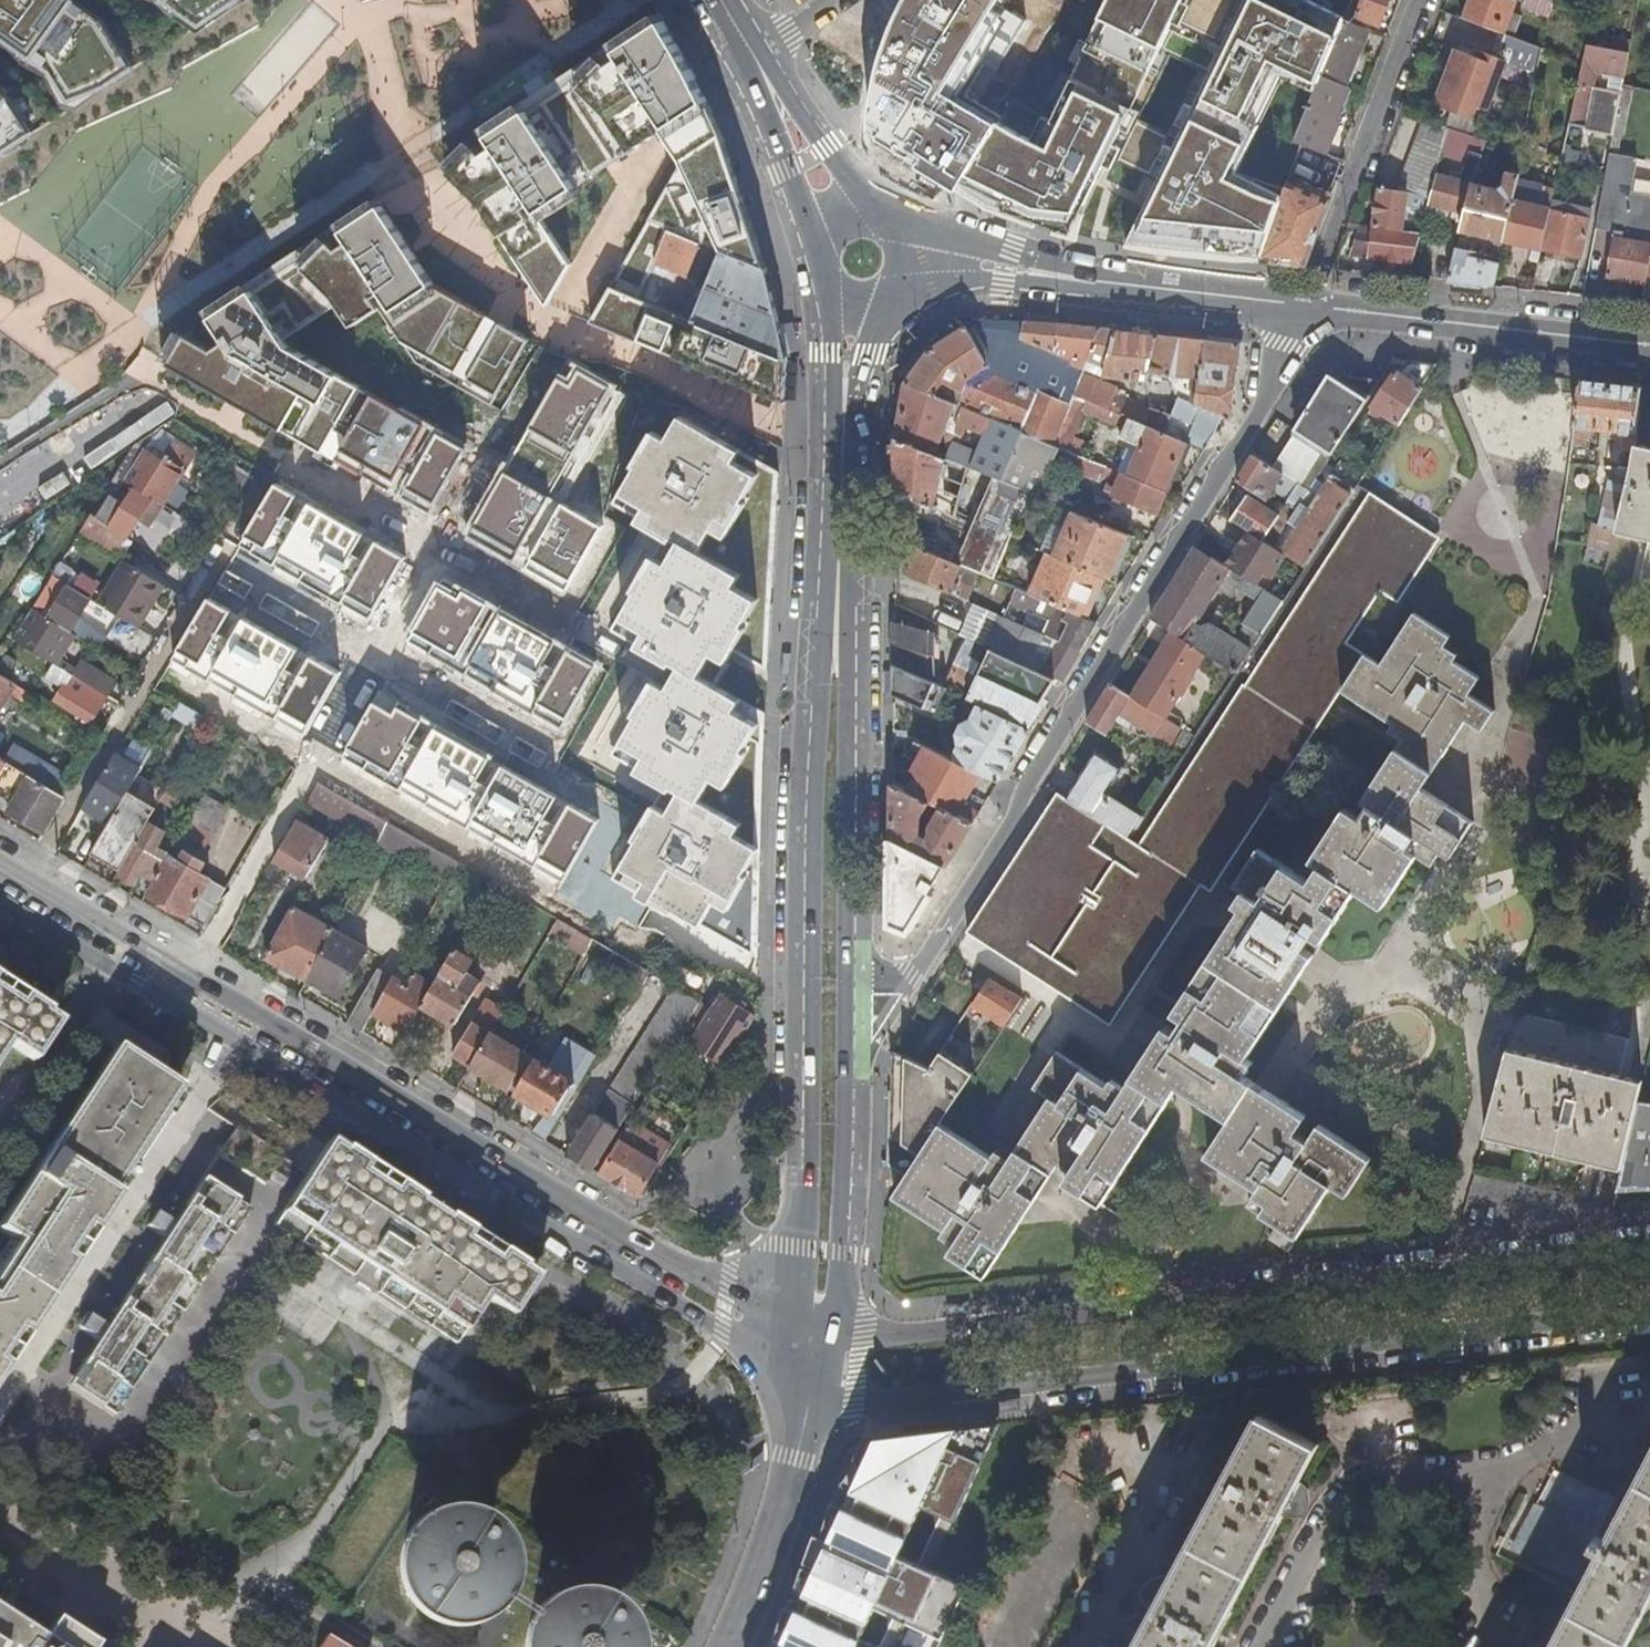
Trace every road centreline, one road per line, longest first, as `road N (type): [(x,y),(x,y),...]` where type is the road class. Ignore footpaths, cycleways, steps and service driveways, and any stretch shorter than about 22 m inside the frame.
road 1 (unclassified): [(0,898),(272,1056),(769,1370),(811,1388)]
road 2 (unclassified): [(816,1325),(728,1289),(27,874)]
road 3 (residential): [(1300,315),(1267,398),(850,1069)]
road 4 (residential): [(811,1388),(880,1402),(1649,1312)]
road 5 (residential): [(1649,1245),(863,1340),(816,1325)]
road 6 (secondary): [(838,602),(819,658),(812,836),(806,1258),(816,1325)]
road 7 (motorway): [(0,355),(561,0)]
road 8 (secondary): [(850,1069),(852,823),(838,602)]
road 9 (motorway): [(376,0),(0,237)]
road 10 (residential): [(241,516),(27,874)]
road 11 (secondary): [(907,277),(1300,315)]
road 12 (secondary): [(1300,315),(1649,348)]
road 13 (residential): [(1422,0),(1300,315)]
road 14 (secondary): [(857,304),(838,602)]
road 15 (secondary): [(731,1646),(811,1388)]
road 16 (secondary): [(816,1325),(849,1267),(850,1069)]
road 17 (secondary): [(839,223),(754,51)]

